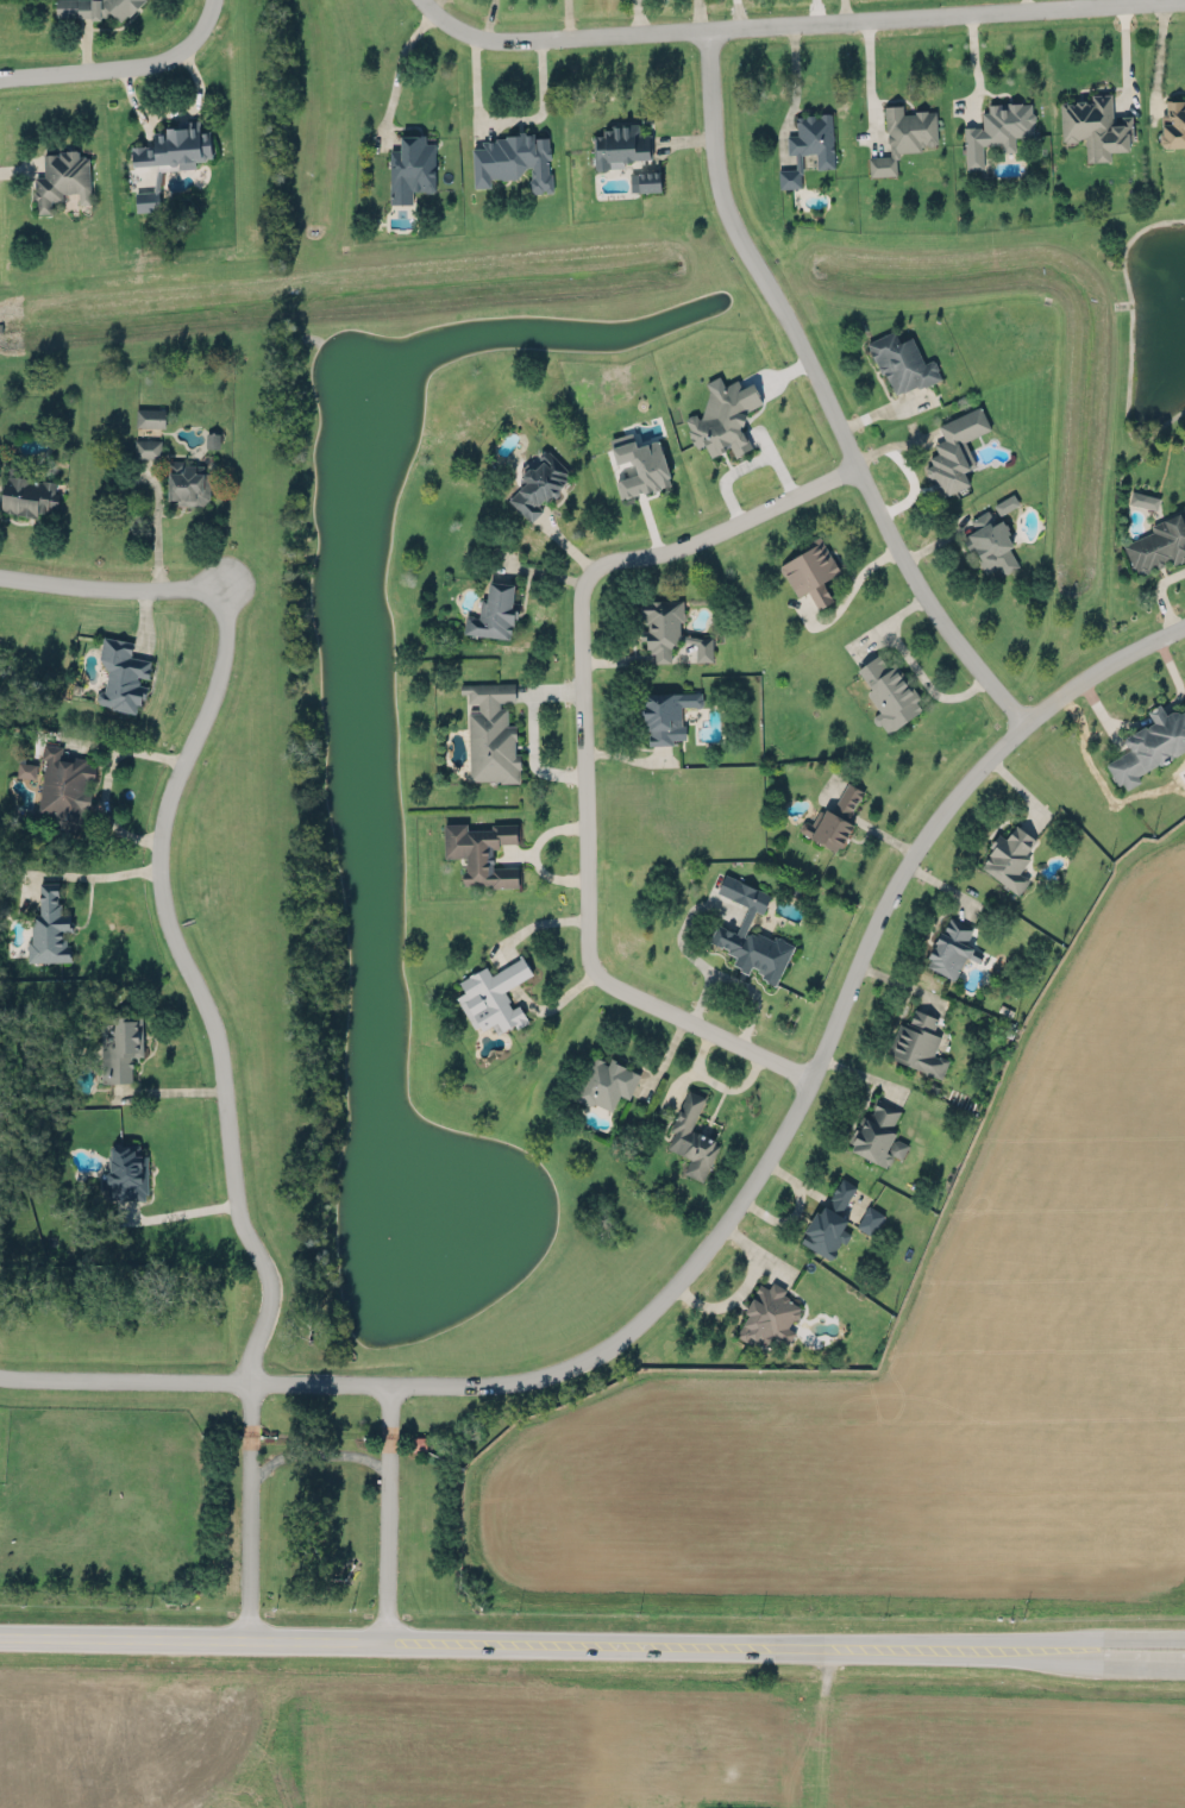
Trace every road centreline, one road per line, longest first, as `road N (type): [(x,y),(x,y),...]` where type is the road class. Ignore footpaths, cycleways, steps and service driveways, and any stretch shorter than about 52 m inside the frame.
road 1 (residential): [(0,1378),(502,1385),(546,1377),(602,1354),(679,1280),(761,1167),(810,1079),(885,906),(920,843),(971,779),(1026,720),(1114,660),(1184,625)]
road 2 (primary): [(0,1640),(1184,1651)]
road 3 (residential): [(858,467),(665,553),(613,560),(587,578),(578,601),(589,968),(606,986),(810,1079)]
road 4 (residential): [(1026,720),(938,615),(736,225),(717,168),(707,30)]
road 5 (residential): [(425,0),(440,17),(482,36),(1184,1)]
road 6 (residential): [(0,577),(219,591),(220,683),(174,784),(161,904),(222,1056)]
road 7 (residential): [(252,1382),(268,1276),(237,1216),(222,1056)]
road 8 (residential): [(251,1433),(247,1640)]
road 9 (residential): [(385,1643),(388,1436)]
road 10 (residential): [(176,59),(0,80)]

